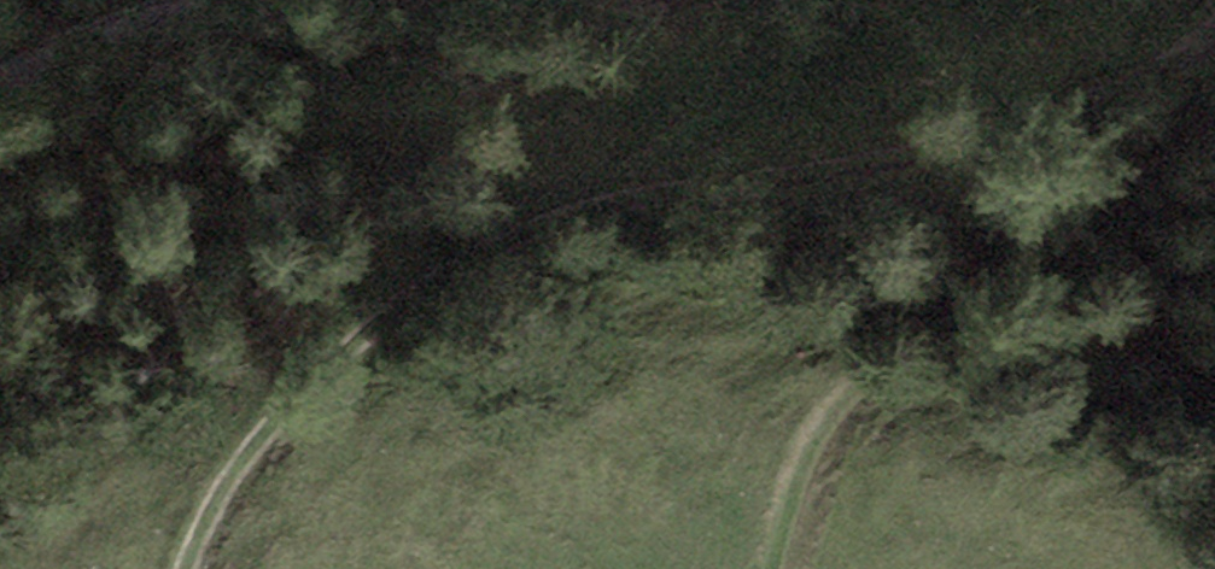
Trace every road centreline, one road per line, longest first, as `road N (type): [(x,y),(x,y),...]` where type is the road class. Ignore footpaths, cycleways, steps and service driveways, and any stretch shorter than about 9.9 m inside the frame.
road 1 (track): [(187,568),(215,494),(334,355),(451,255),(628,192),(986,127),(1214,31)]
road 2 (track): [(1214,139),(821,417),(771,568)]
road 3 (track): [(178,0),(0,79)]

